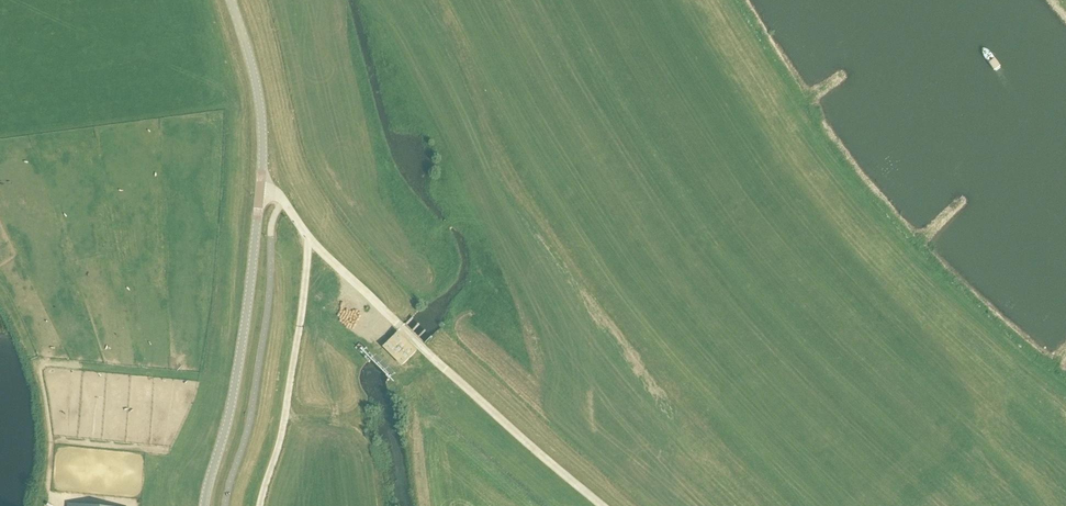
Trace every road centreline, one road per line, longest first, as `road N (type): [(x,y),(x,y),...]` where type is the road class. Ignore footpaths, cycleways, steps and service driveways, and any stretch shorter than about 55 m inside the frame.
road 1 (unclassified): [(204,505),(246,328),(260,194)]
road 2 (track): [(309,238),(281,441),(259,505)]
road 3 (unclassified): [(260,194),(261,111),(232,0)]

